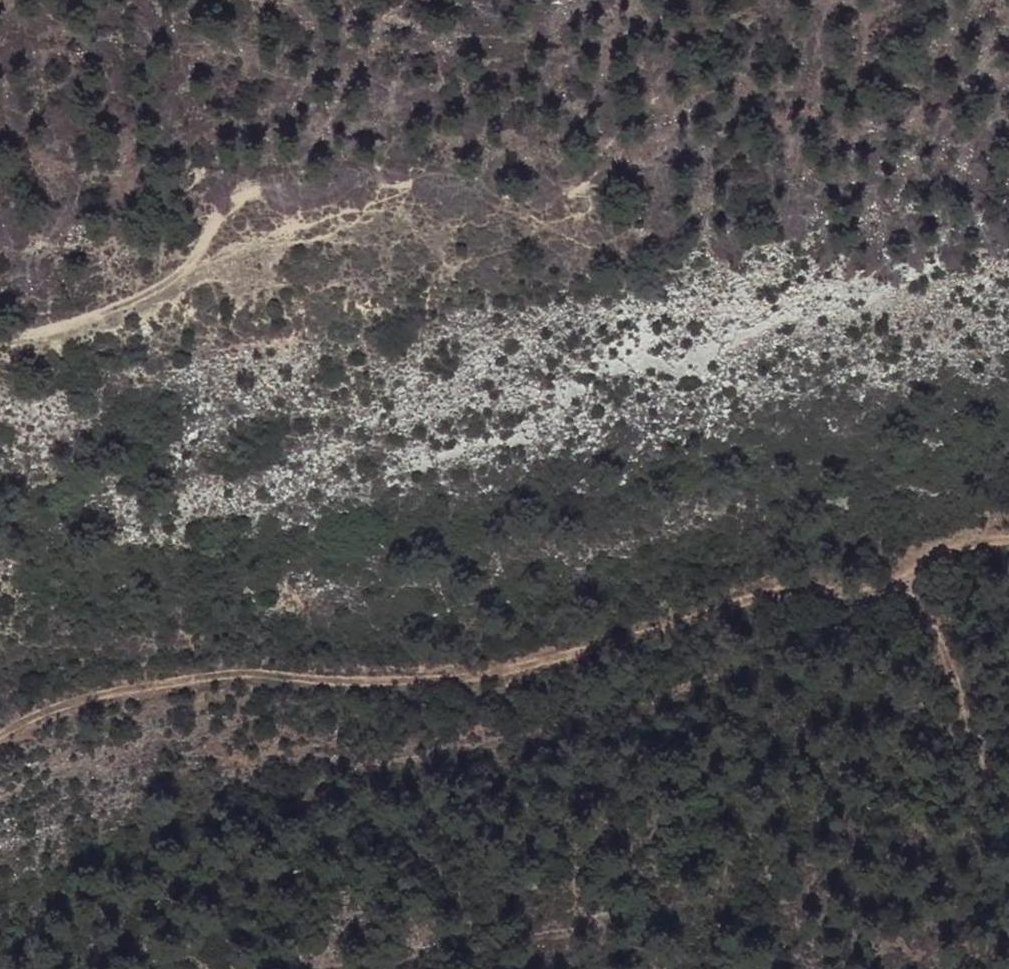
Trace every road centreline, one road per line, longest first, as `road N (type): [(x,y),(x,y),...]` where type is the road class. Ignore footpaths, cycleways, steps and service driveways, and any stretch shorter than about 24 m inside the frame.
road 1 (track): [(0,746),(76,702),(224,676),(533,675),(663,629),(899,568),(1008,553)]

